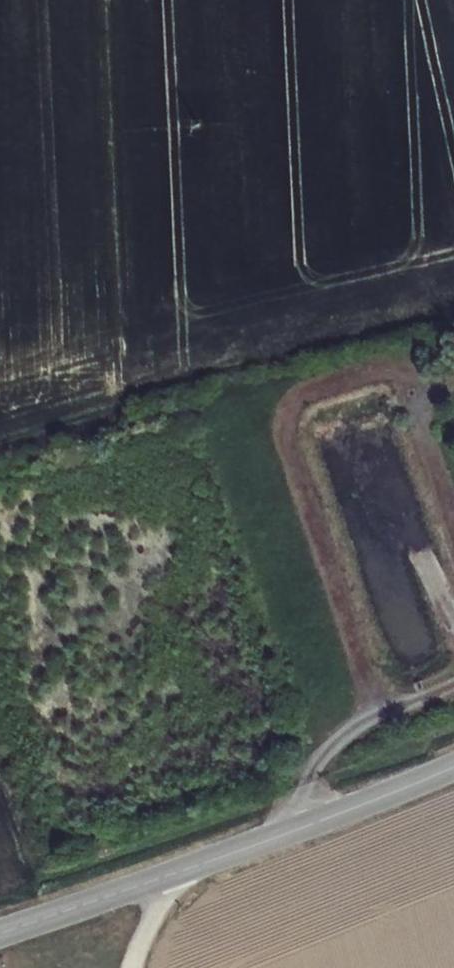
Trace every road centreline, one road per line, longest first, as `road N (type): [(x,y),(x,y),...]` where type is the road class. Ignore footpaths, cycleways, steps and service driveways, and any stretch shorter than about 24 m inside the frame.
road 1 (tertiary): [(176,872),(453,767)]
road 2 (tertiary): [(0,933),(176,872)]

